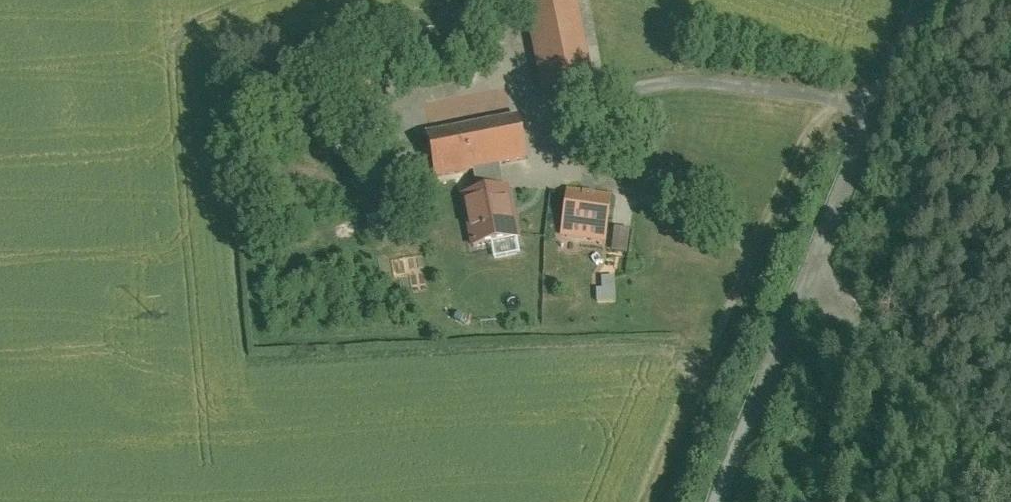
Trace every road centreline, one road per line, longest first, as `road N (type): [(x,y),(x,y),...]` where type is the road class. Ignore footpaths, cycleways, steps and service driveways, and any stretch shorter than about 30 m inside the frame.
road 1 (residential): [(928,0),(728,501)]

